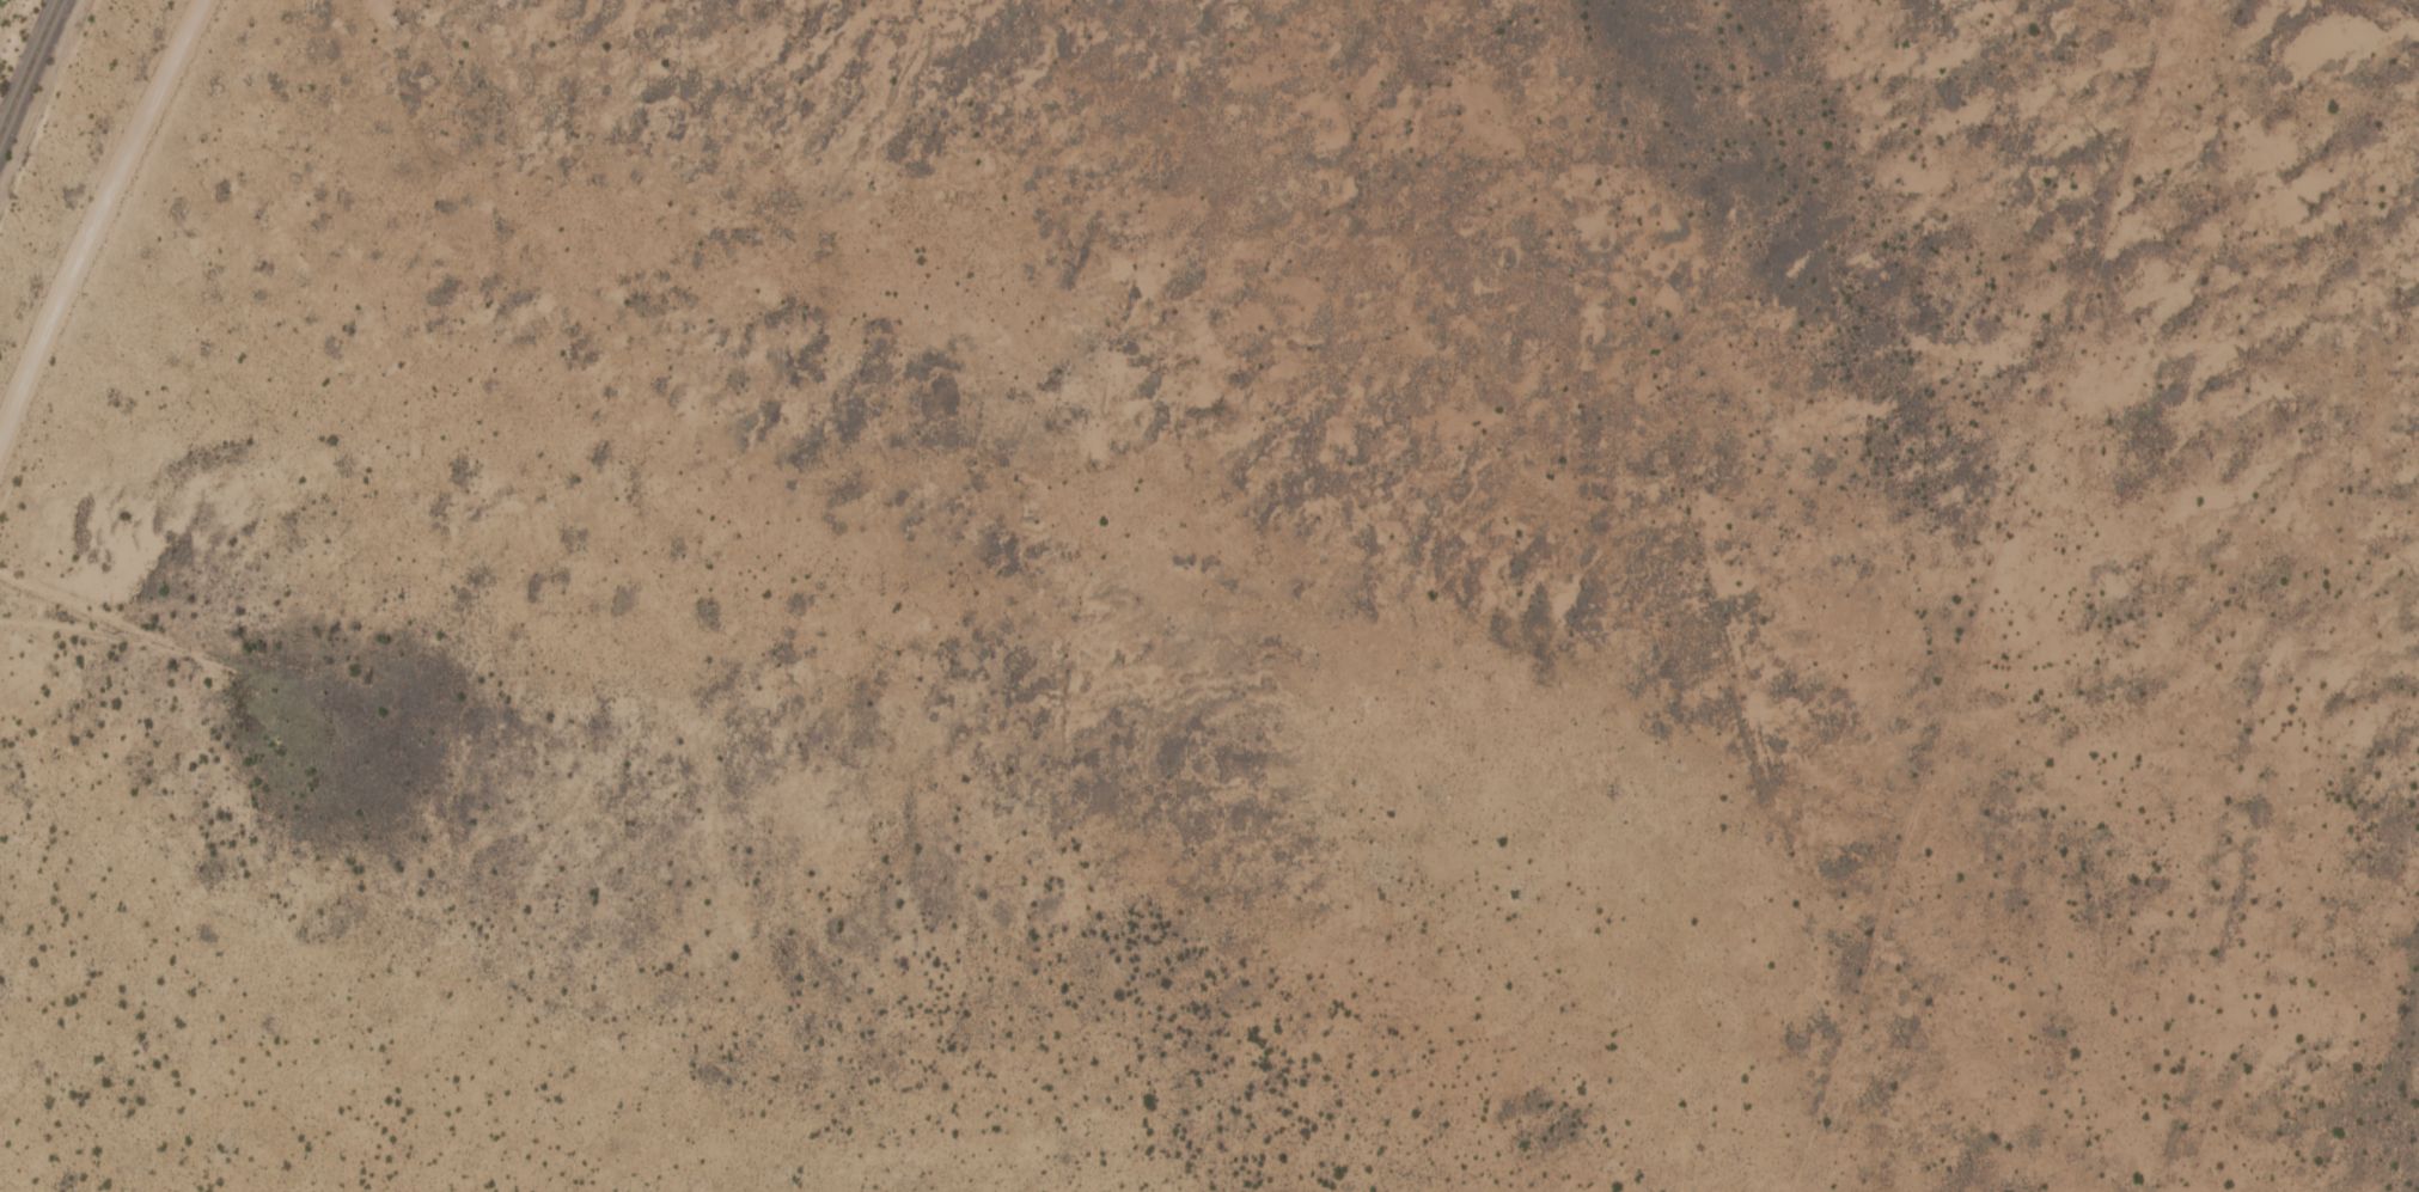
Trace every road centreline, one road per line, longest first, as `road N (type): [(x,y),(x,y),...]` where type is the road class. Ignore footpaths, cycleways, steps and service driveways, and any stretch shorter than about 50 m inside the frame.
road 1 (residential): [(0,442),(43,334),(202,0)]

